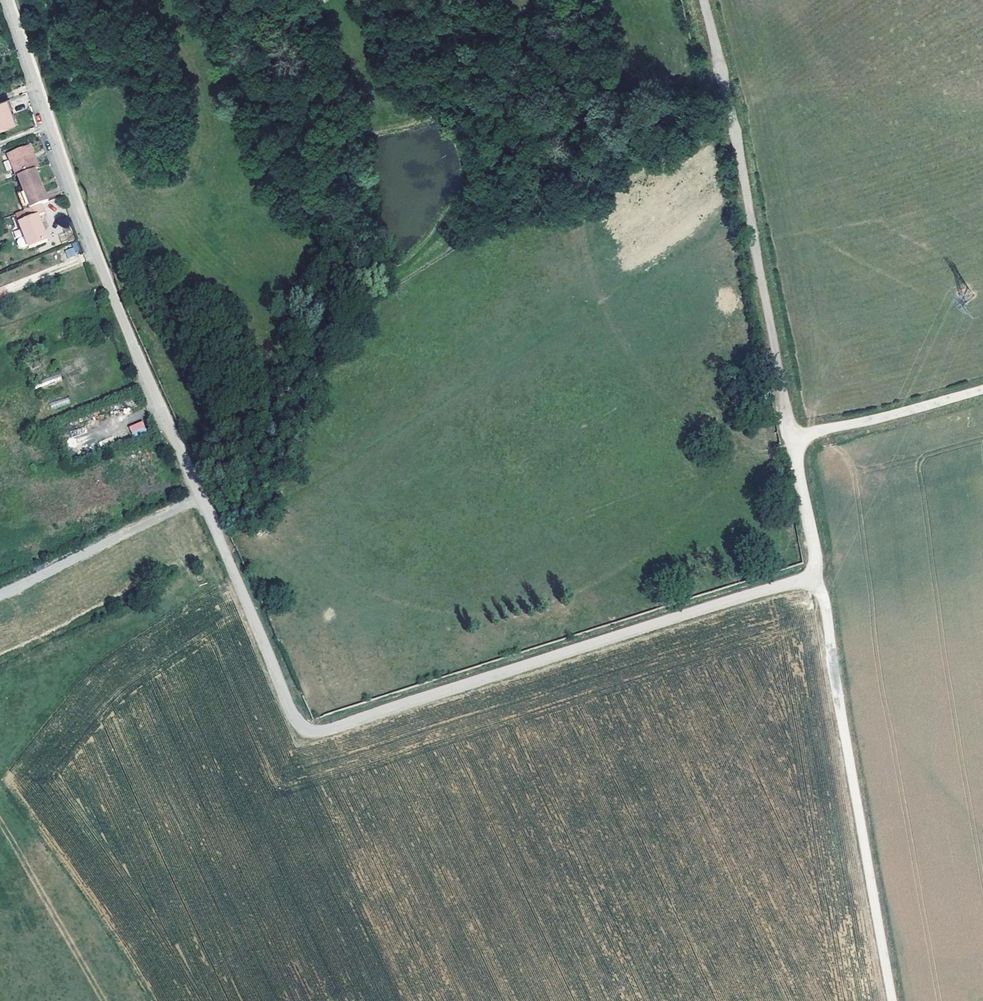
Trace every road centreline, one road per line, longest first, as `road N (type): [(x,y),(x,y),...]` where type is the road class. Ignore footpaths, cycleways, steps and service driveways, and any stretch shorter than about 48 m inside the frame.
road 1 (residential): [(5,0),(115,304),(294,720),(311,735)]
road 2 (track): [(702,0),(743,173),(818,577)]
road 3 (track): [(311,735),(818,577)]
road 4 (track): [(818,577),(902,1000)]
road 5 (track): [(790,438),(982,391)]

